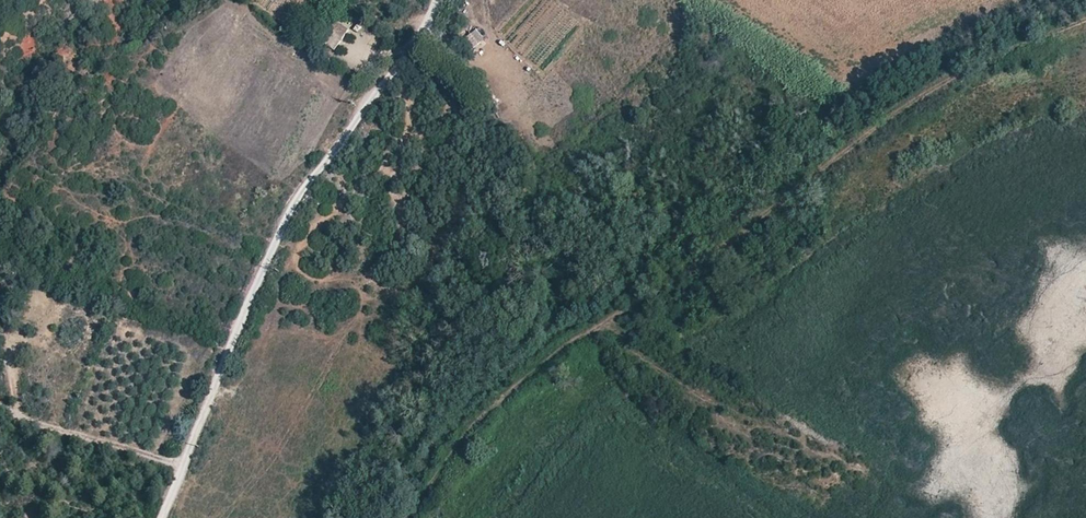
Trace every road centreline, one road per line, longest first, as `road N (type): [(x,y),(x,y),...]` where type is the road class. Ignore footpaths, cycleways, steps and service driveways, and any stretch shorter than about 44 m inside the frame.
road 1 (track): [(436,0),(299,193),(162,517)]

